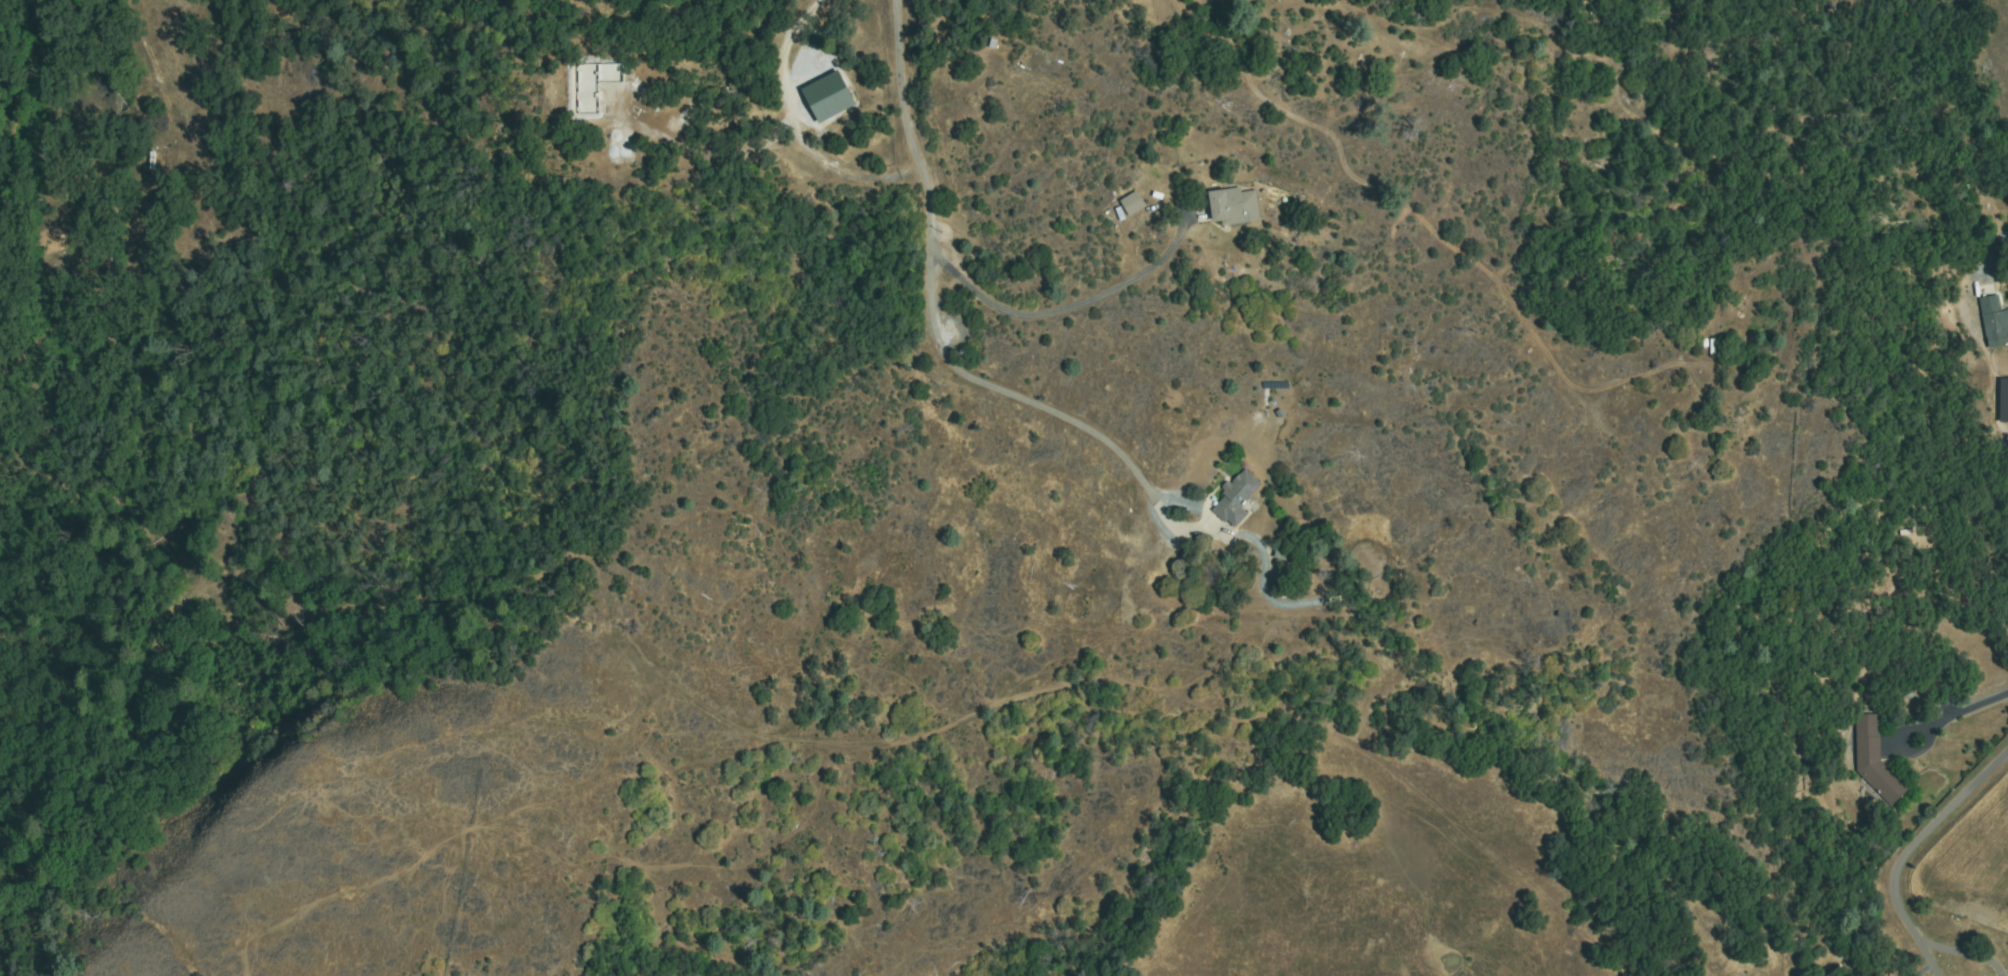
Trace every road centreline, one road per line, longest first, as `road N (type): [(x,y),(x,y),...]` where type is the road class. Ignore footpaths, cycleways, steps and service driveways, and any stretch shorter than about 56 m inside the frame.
road 1 (residential): [(897,0),(903,93),(929,208),(933,326)]
road 2 (residential): [(2007,754),(1892,875)]

